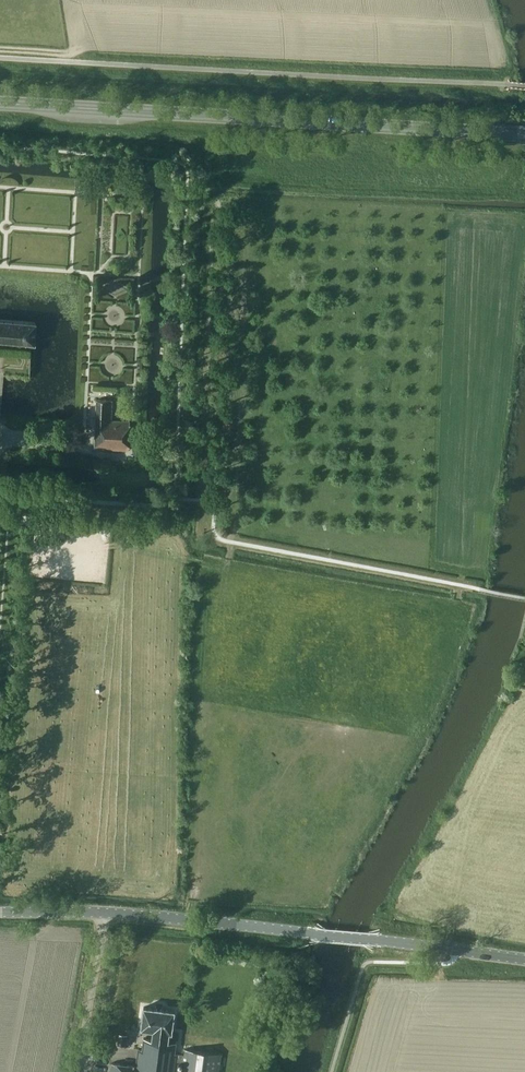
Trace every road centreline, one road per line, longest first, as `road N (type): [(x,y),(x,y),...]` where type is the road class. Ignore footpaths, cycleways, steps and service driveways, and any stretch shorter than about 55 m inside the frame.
road 1 (tertiary): [(524,960),(177,918),(0,910)]
road 2 (primary): [(0,103),(517,134)]

